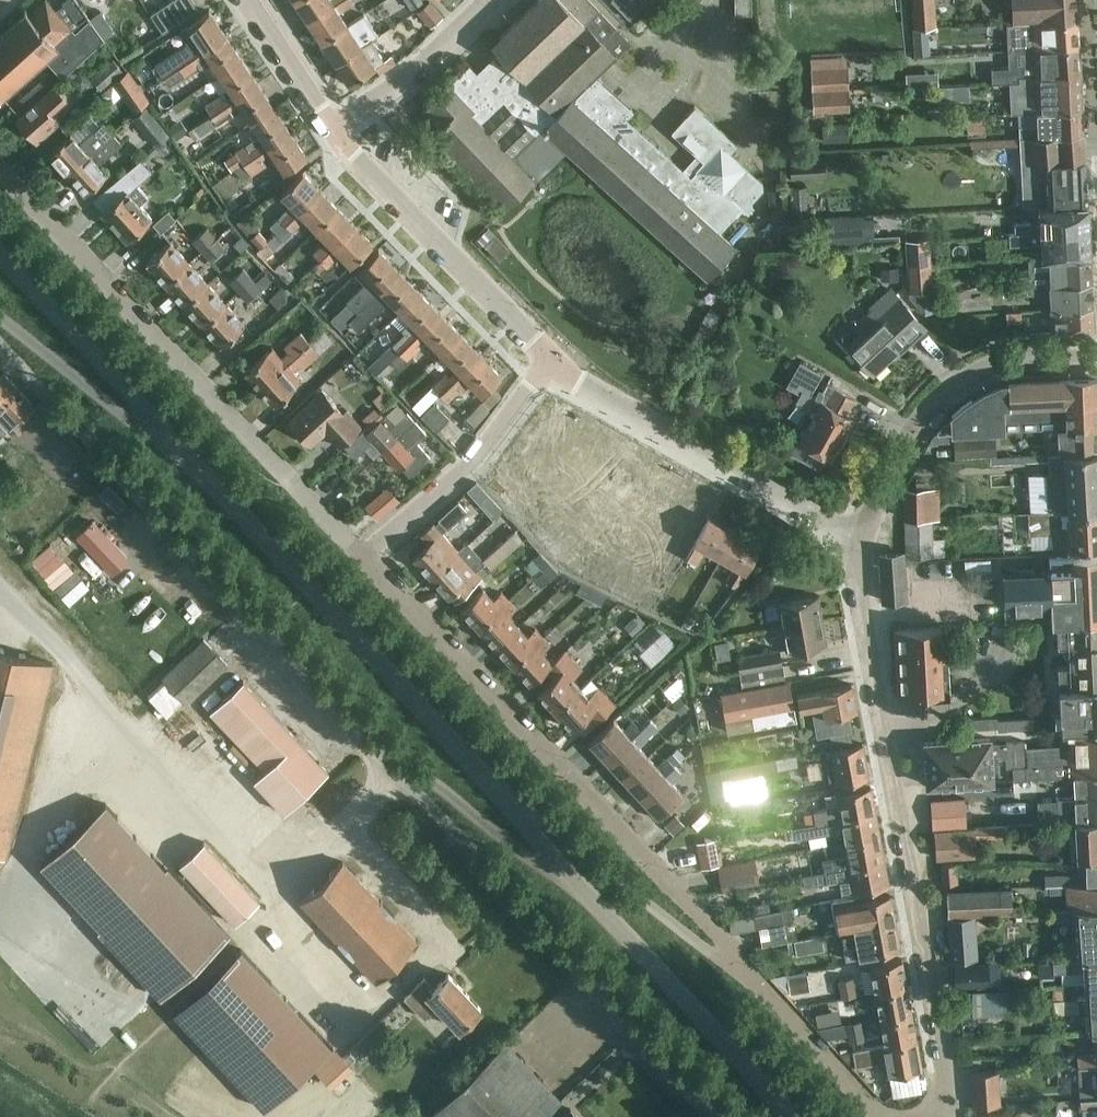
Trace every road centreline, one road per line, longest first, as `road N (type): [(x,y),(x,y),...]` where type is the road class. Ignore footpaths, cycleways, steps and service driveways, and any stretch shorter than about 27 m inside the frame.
road 1 (residential): [(936,1116),(945,1076),(855,562),(858,537)]
road 2 (residential): [(747,968),(367,560)]
road 3 (residential): [(367,560),(0,168)]
road 4 (residential): [(361,738),(0,346)]
road 5 (residential): [(361,738),(716,1116)]
road 6 (unclassified): [(489,784),(171,434)]
road 7 (residential): [(858,537),(548,361)]
road 8 (residential): [(858,537),(924,397),(1015,361),(1096,357)]
road 9 (residential): [(489,784),(726,965),(747,968)]
road 10 (residential): [(548,361),(333,130)]
road 11 (unclassified): [(789,1116),(583,894)]
road 12 (residential): [(583,894),(361,738)]
road 13 (residential): [(367,560),(467,467),(548,361)]
road 14 (residential): [(171,434),(0,252)]
road 15 (residential): [(0,317),(131,421),(171,434)]
road 16 (residential): [(333,130),(410,76),(490,0)]
road 17 (residential): [(884,1116),(799,1034),(747,968)]
road 18 (residential): [(333,130),(251,0)]
road 19 (unclassified): [(583,894),(489,784)]

